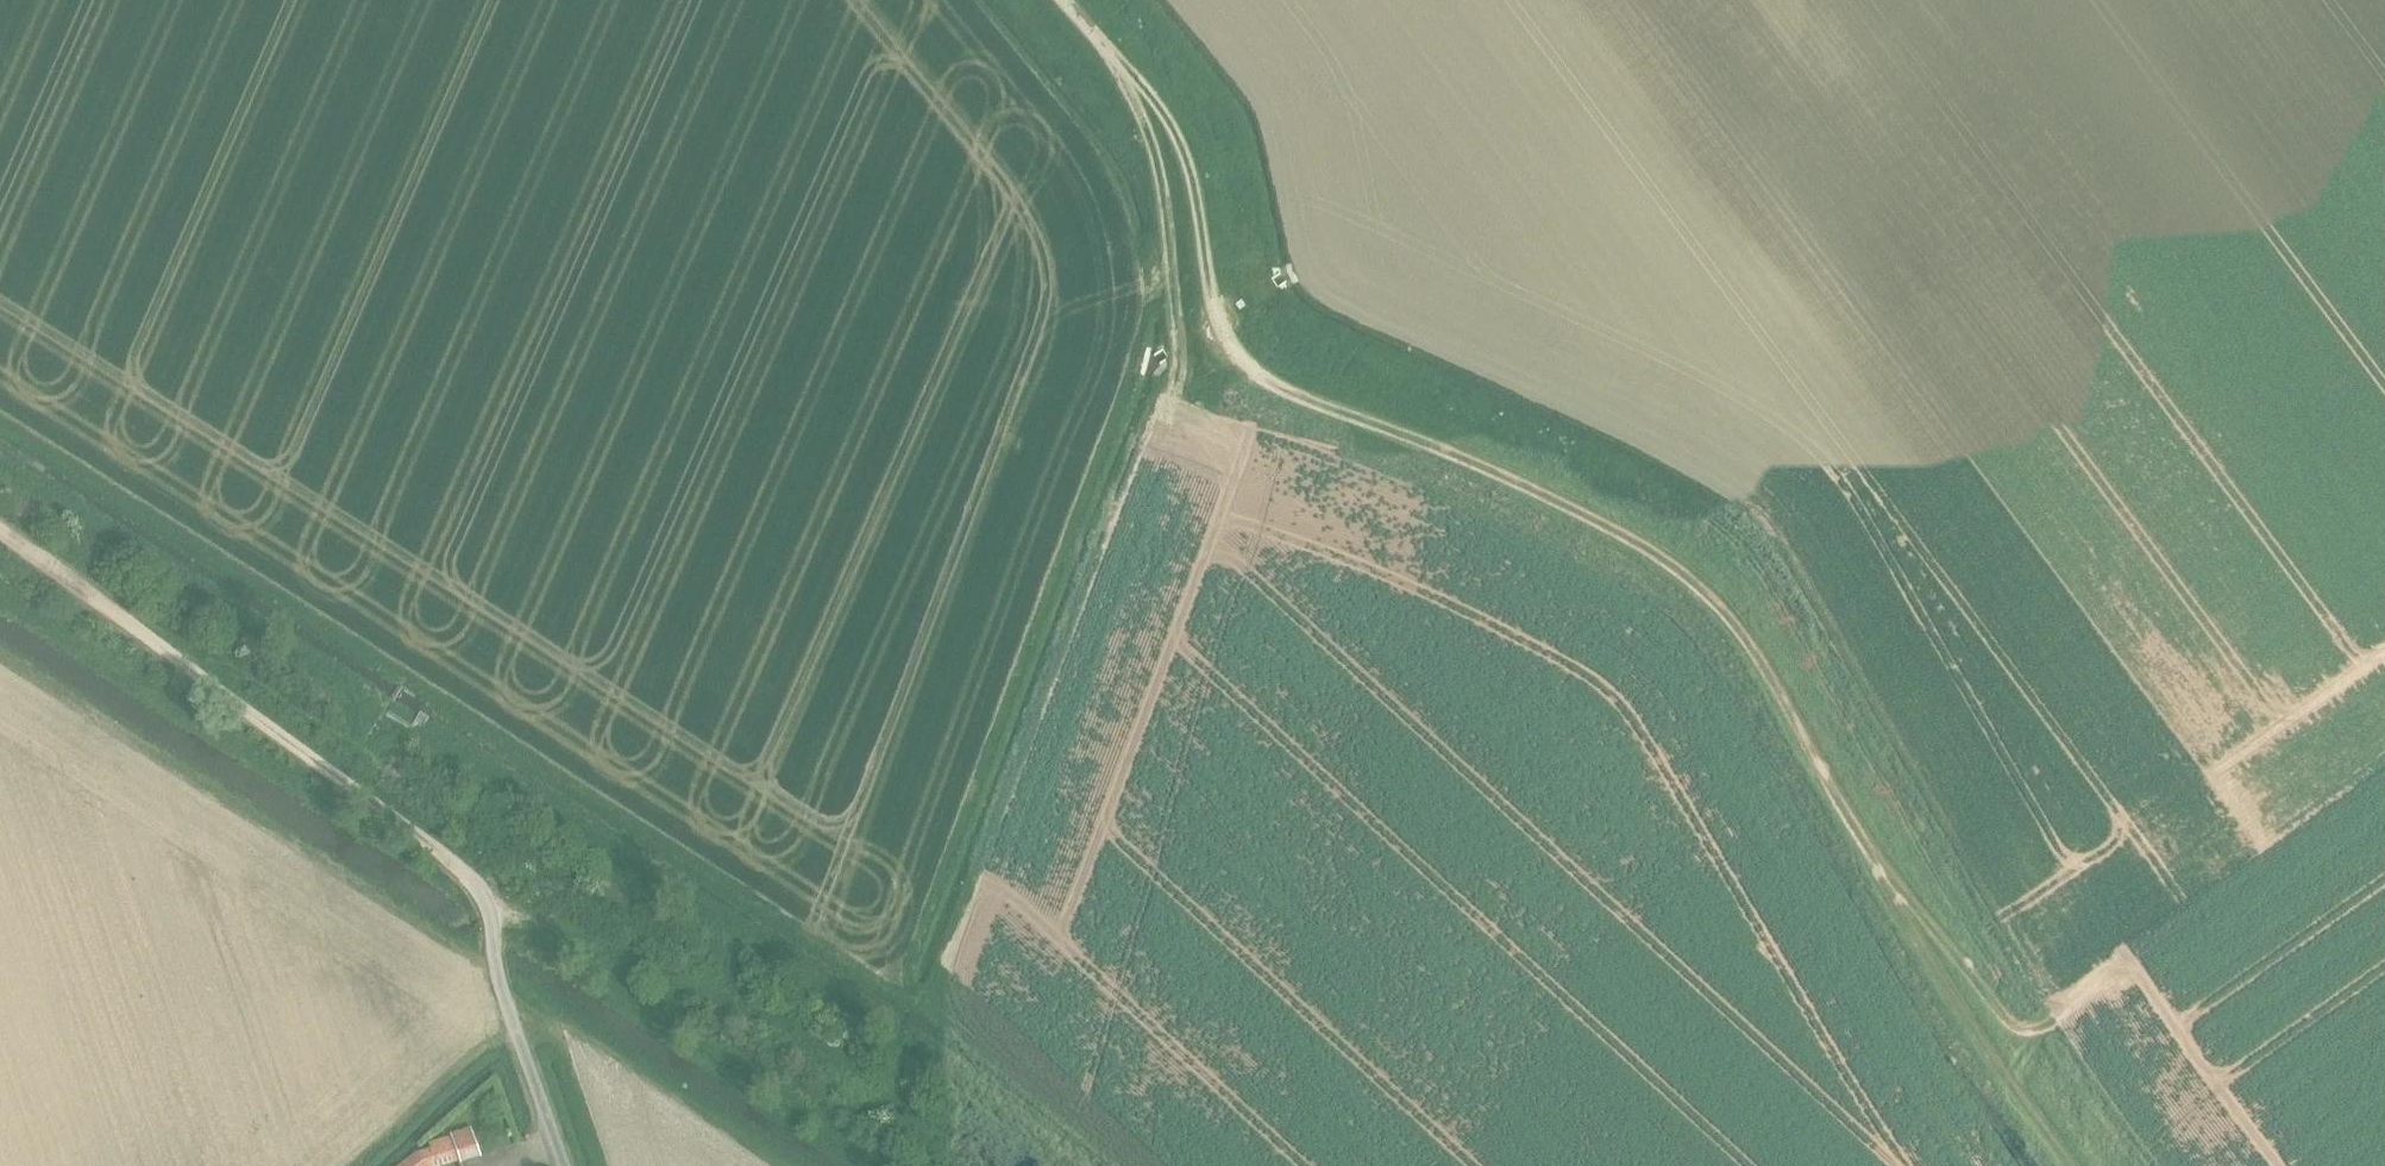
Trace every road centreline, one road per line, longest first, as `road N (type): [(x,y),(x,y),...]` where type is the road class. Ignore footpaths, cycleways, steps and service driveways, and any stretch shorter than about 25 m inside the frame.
road 1 (track): [(2074,1165),(1899,905),(1803,731),(1704,595),(1607,529),(1230,359),(1173,132),(1067,0)]
road 2 (unclassified): [(563,1165),(497,973),(492,911),(474,880),(0,531)]
road 3 (track): [(976,1165),(768,1020),(492,911)]

